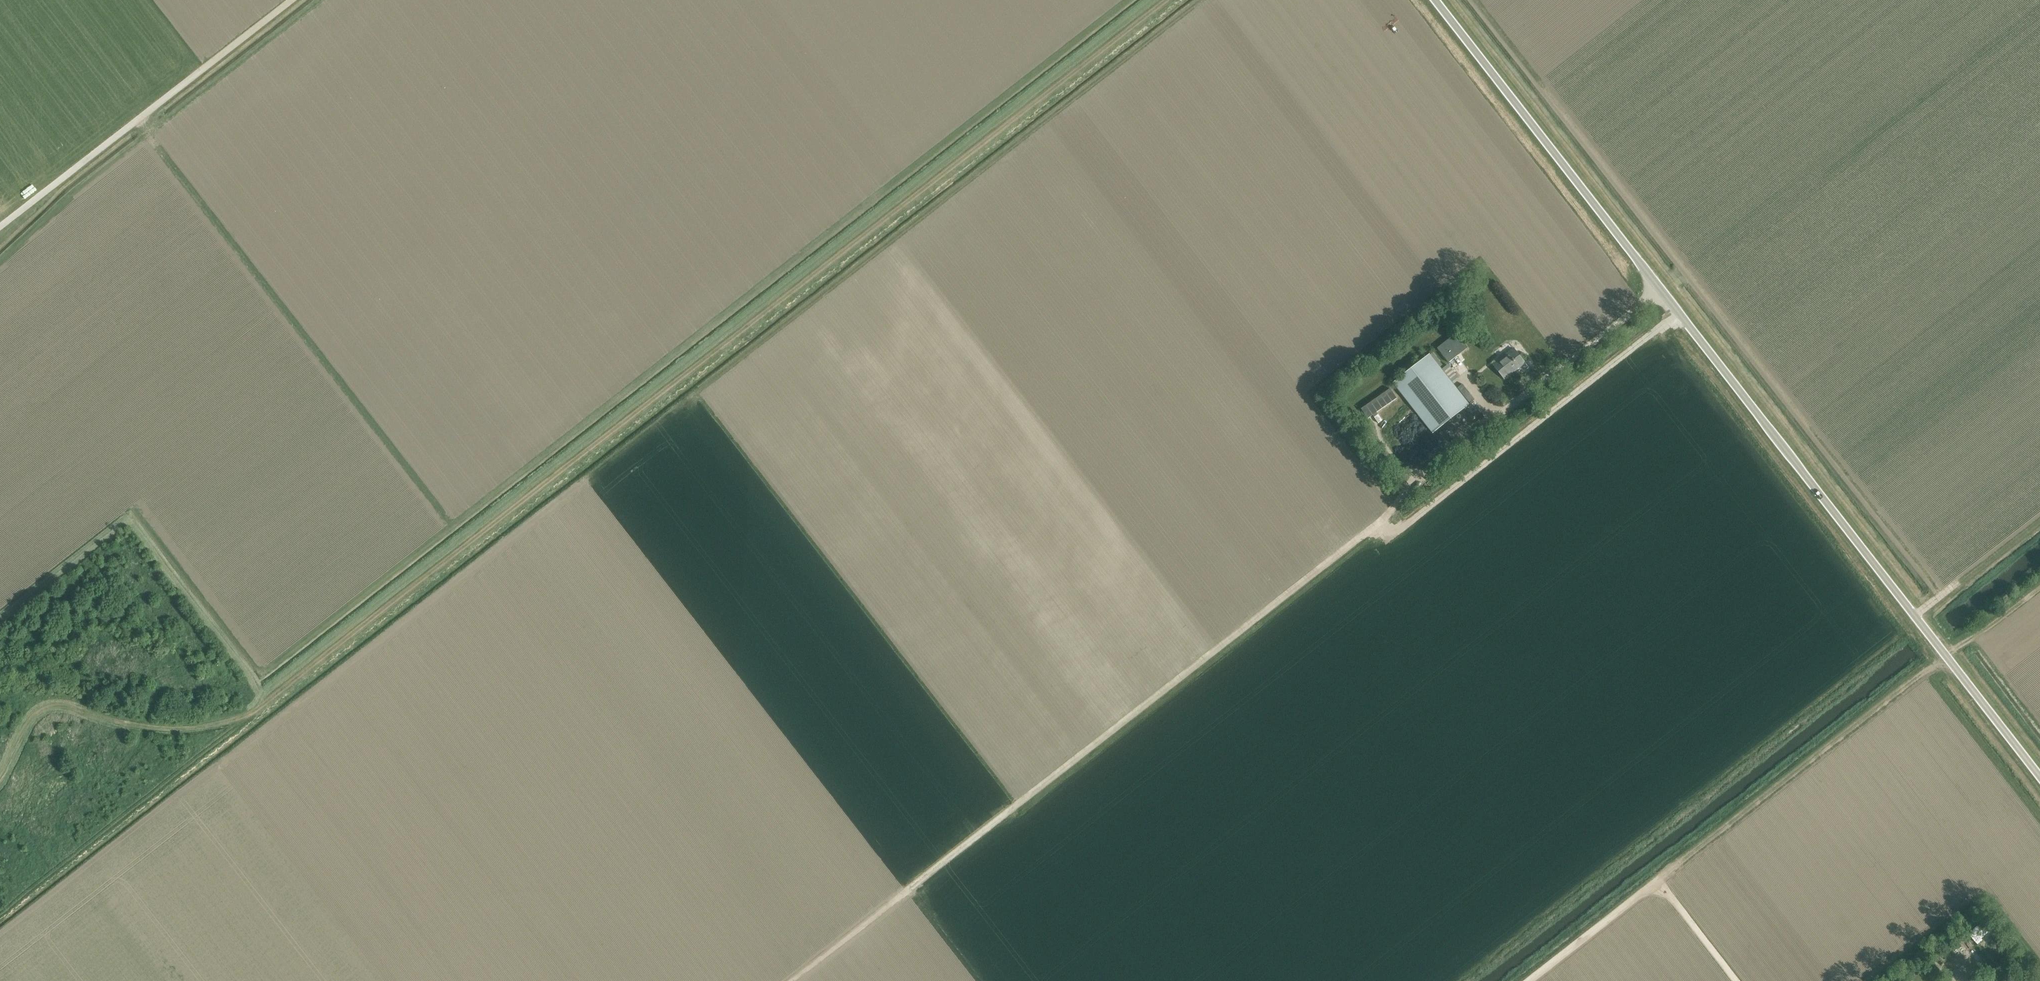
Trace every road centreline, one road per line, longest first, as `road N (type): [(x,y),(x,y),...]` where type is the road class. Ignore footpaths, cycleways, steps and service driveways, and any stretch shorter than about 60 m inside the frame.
road 1 (track): [(0,777),(54,704),(143,728),(246,717),(1164,0)]
road 2 (unclassified): [(2039,779),(1436,0)]

